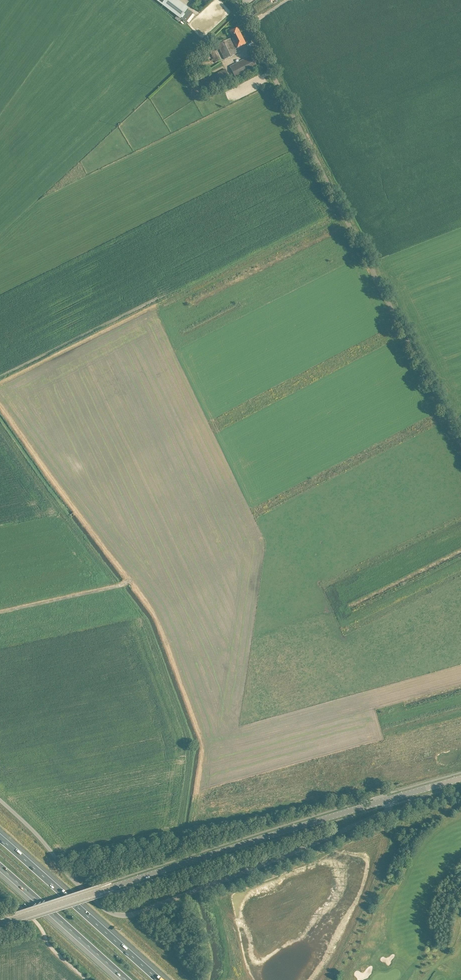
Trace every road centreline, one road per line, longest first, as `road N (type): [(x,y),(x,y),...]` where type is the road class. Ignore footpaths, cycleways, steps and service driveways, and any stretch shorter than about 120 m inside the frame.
road 1 (unclassified): [(460,444),(235,0)]
road 2 (unclassified): [(387,800),(382,814),(128,916),(97,902),(0,801)]
road 3 (tertiary): [(0,923),(387,800)]
road 4 (motorway): [(158,979),(0,838)]
road 5 (motorway): [(0,867),(126,979)]
road 6 (unclassified): [(87,979),(0,889)]

